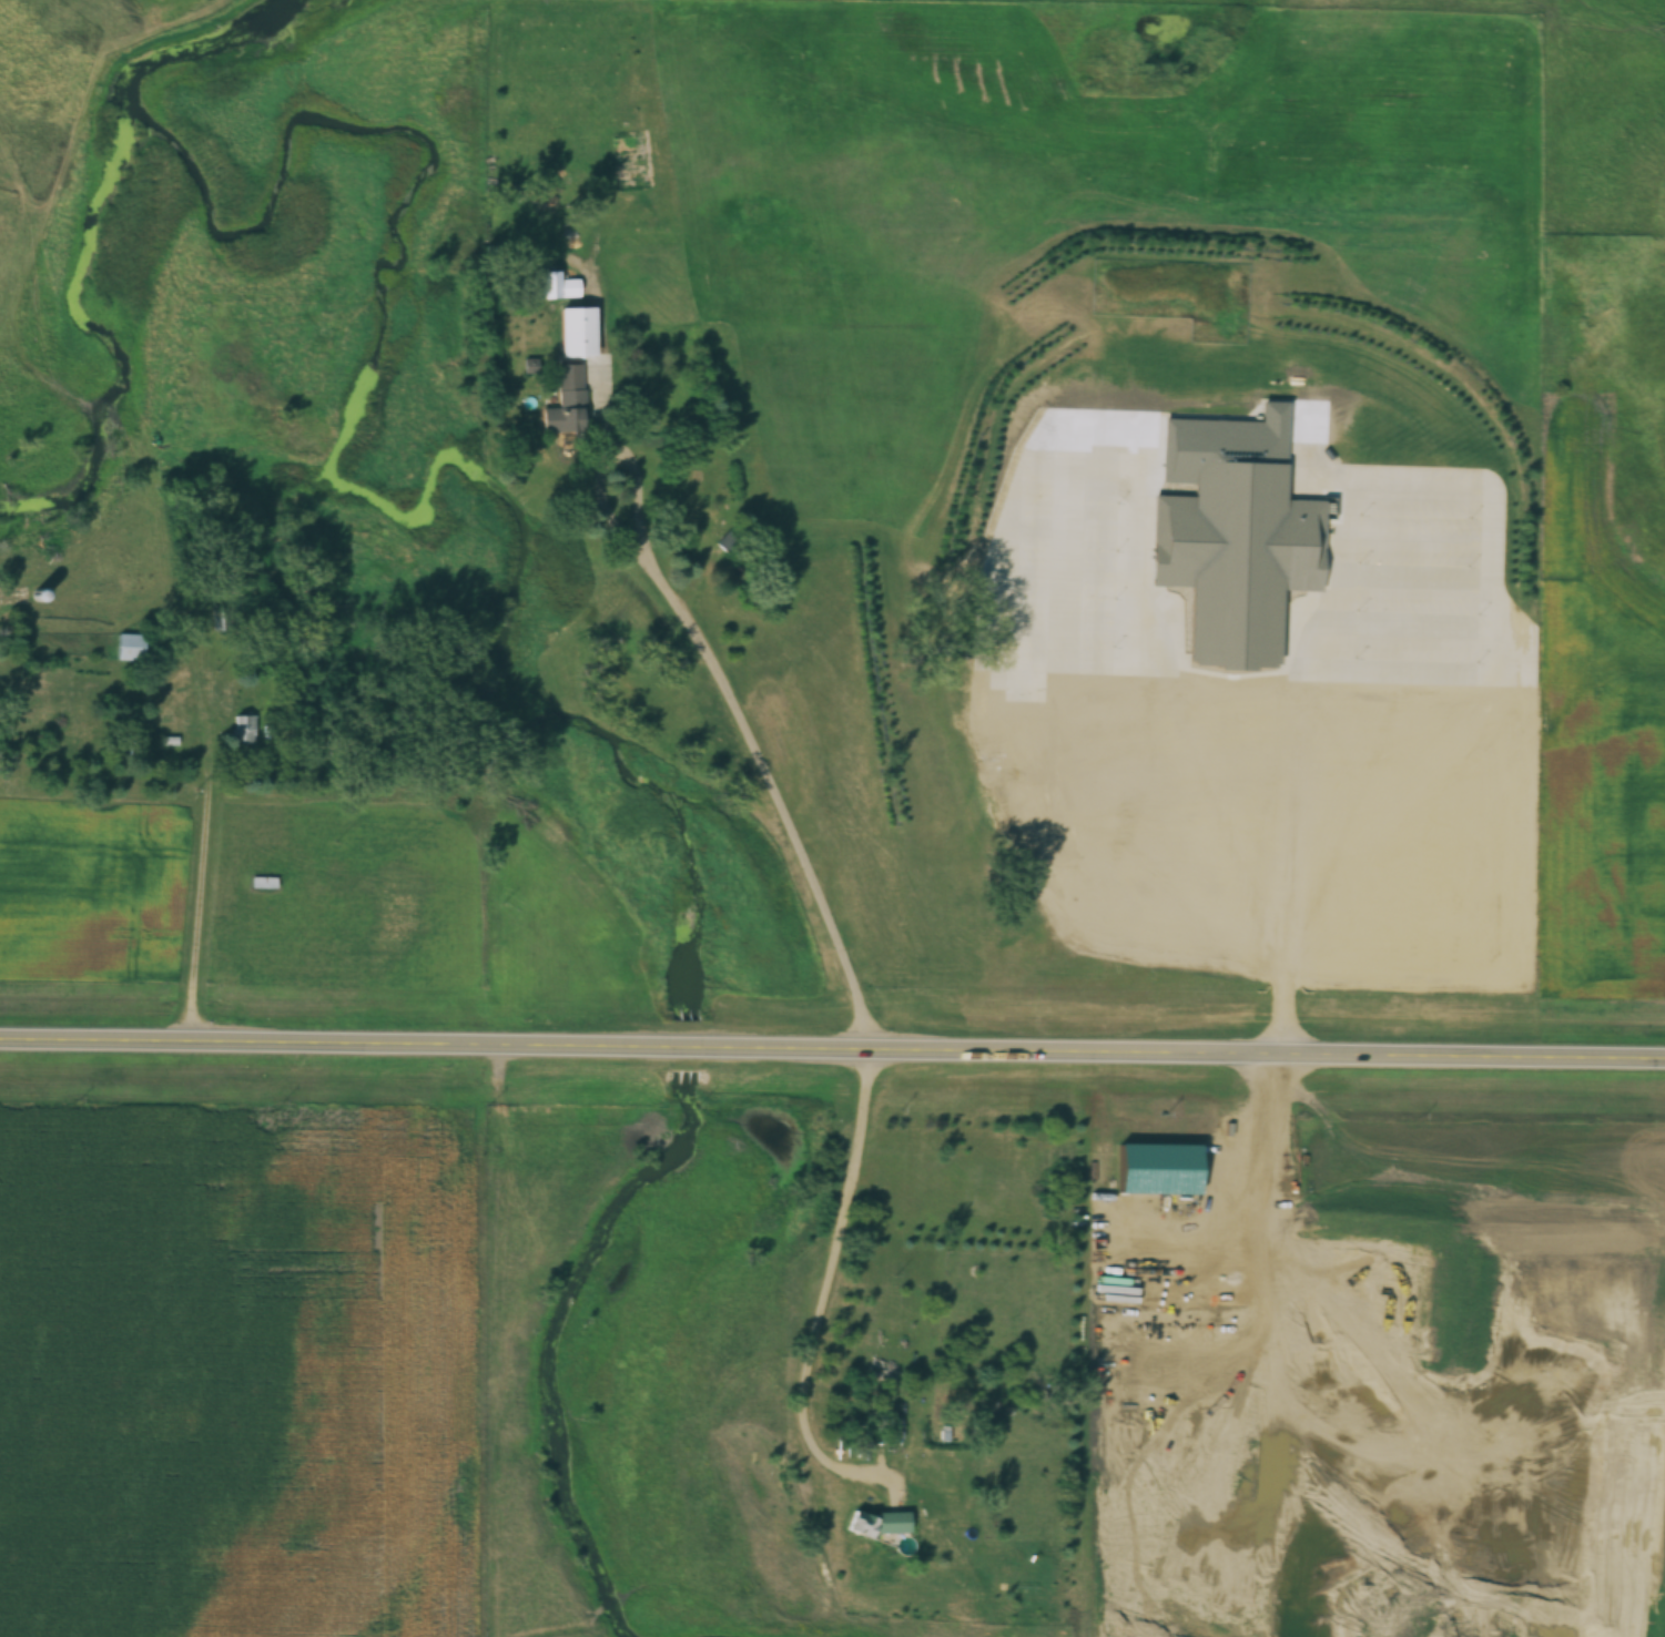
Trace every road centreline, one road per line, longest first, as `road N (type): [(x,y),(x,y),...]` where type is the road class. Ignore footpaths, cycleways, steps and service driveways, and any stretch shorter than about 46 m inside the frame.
road 1 (secondary): [(1664,1060),(0,1040)]

